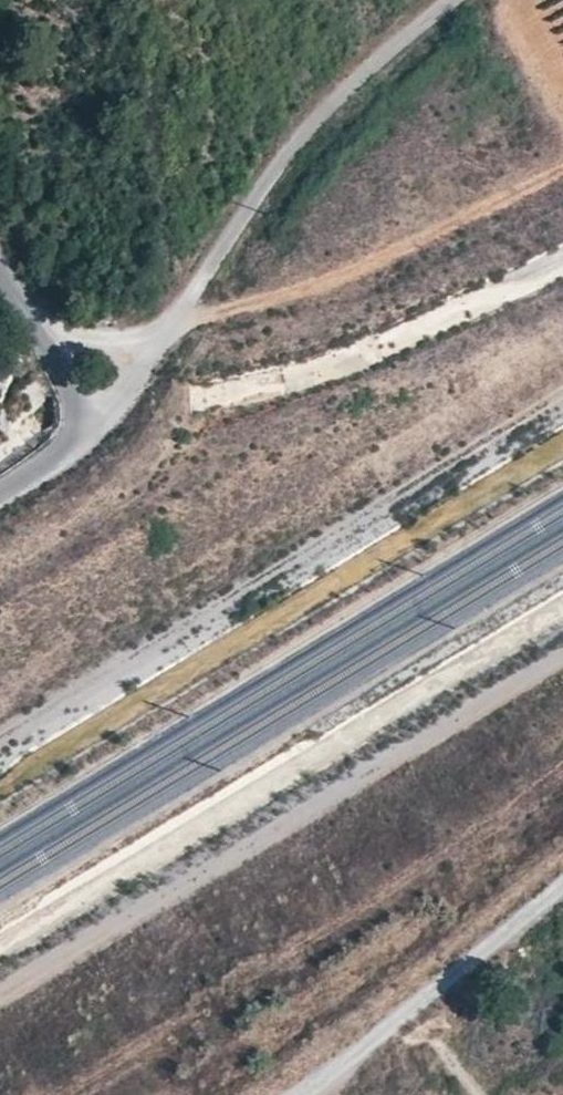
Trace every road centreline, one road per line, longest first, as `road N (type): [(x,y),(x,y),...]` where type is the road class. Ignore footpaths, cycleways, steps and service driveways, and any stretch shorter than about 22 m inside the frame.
road 1 (unclassified): [(159,340),(306,127),(454,0)]
road 2 (track): [(169,326),(348,275),(562,172)]
road 3 (unclassified): [(297,1094),(562,890)]
road 4 (unclassified): [(31,329),(159,340)]

